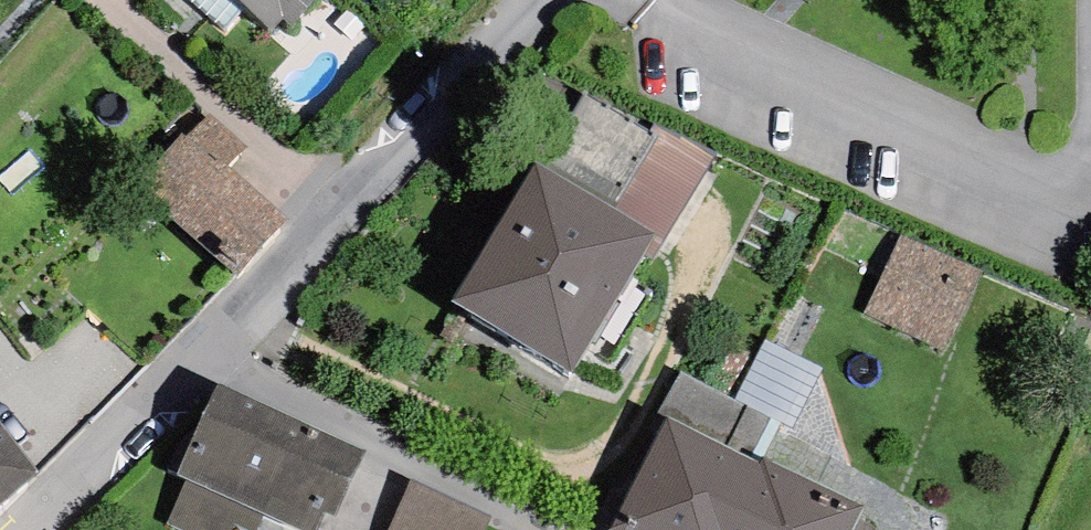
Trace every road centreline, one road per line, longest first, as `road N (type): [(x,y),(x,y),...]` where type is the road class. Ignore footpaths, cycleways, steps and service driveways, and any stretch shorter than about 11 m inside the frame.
road 1 (residential): [(207,347),(528,0)]
road 2 (unclassified): [(207,347),(537,529)]
road 3 (residential): [(23,529),(207,347)]

